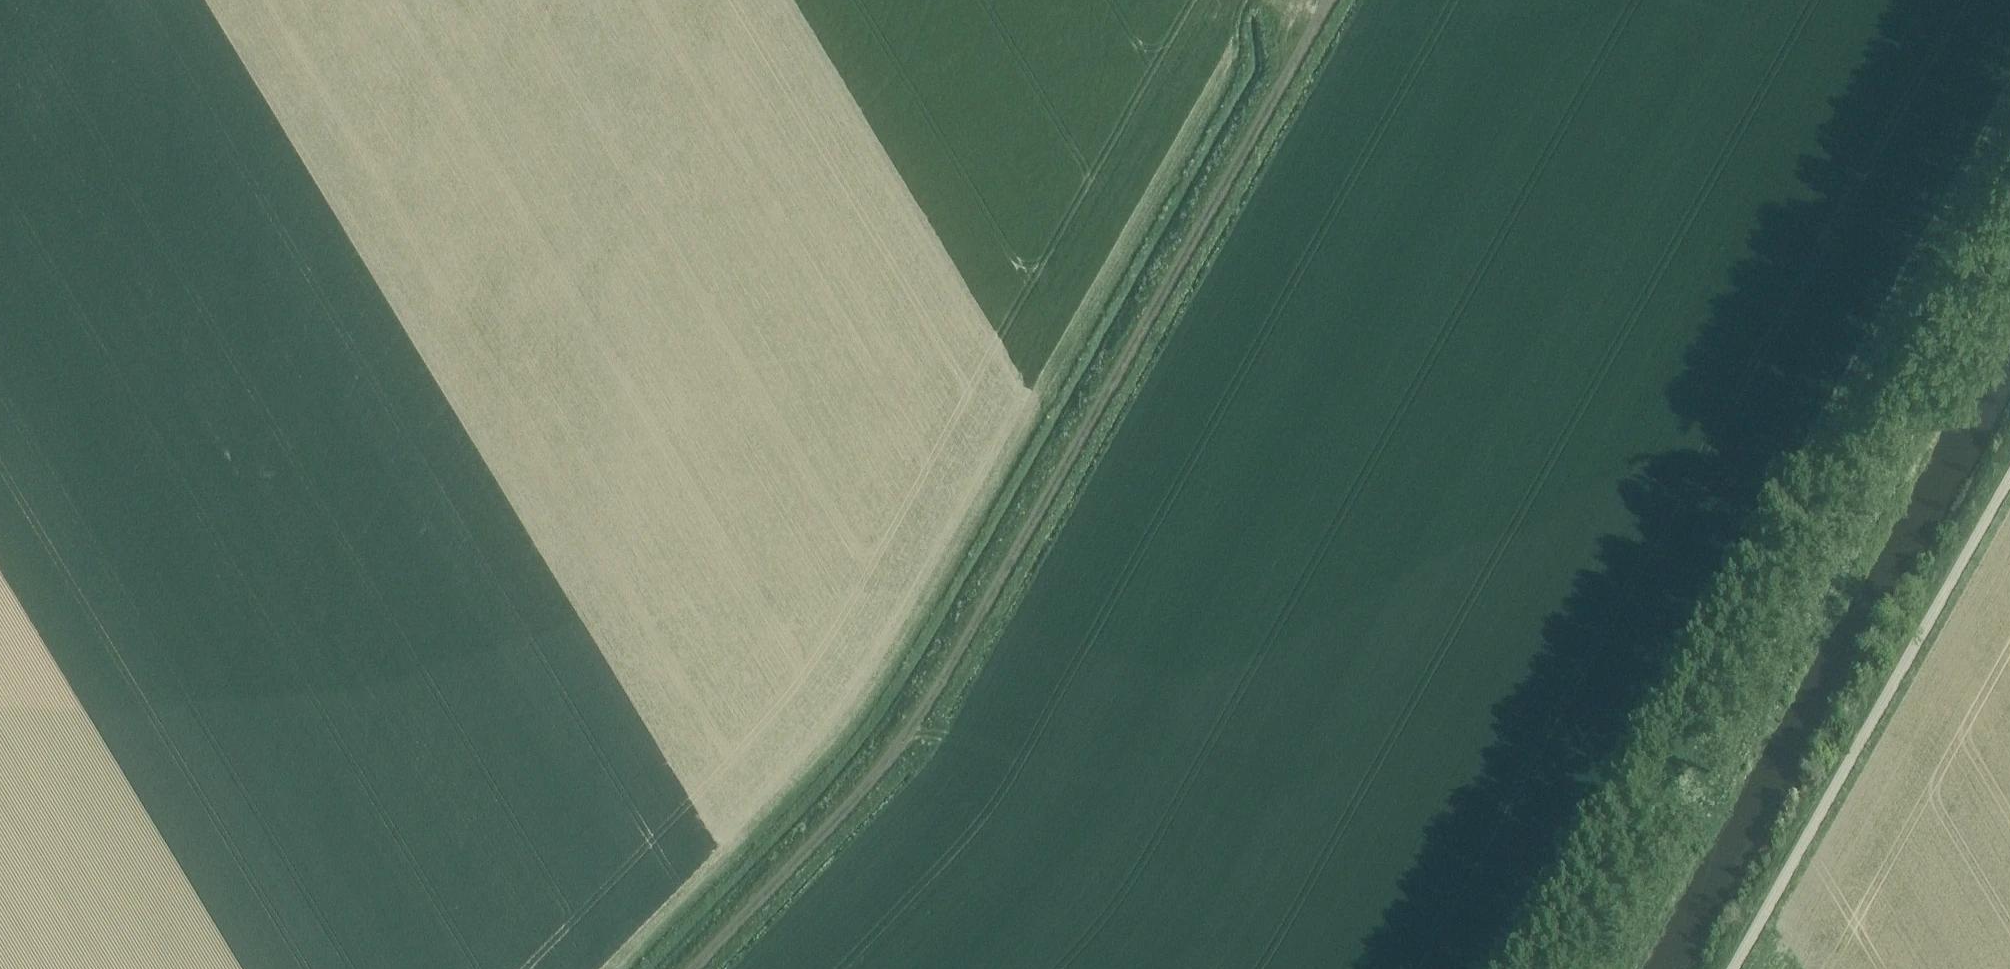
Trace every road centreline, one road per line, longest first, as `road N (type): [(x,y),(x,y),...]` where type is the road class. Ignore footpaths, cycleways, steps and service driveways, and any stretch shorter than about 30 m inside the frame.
road 1 (track): [(1324,0),(931,697),(681,968)]
road 2 (unclassified): [(1733,968),(2009,477)]

